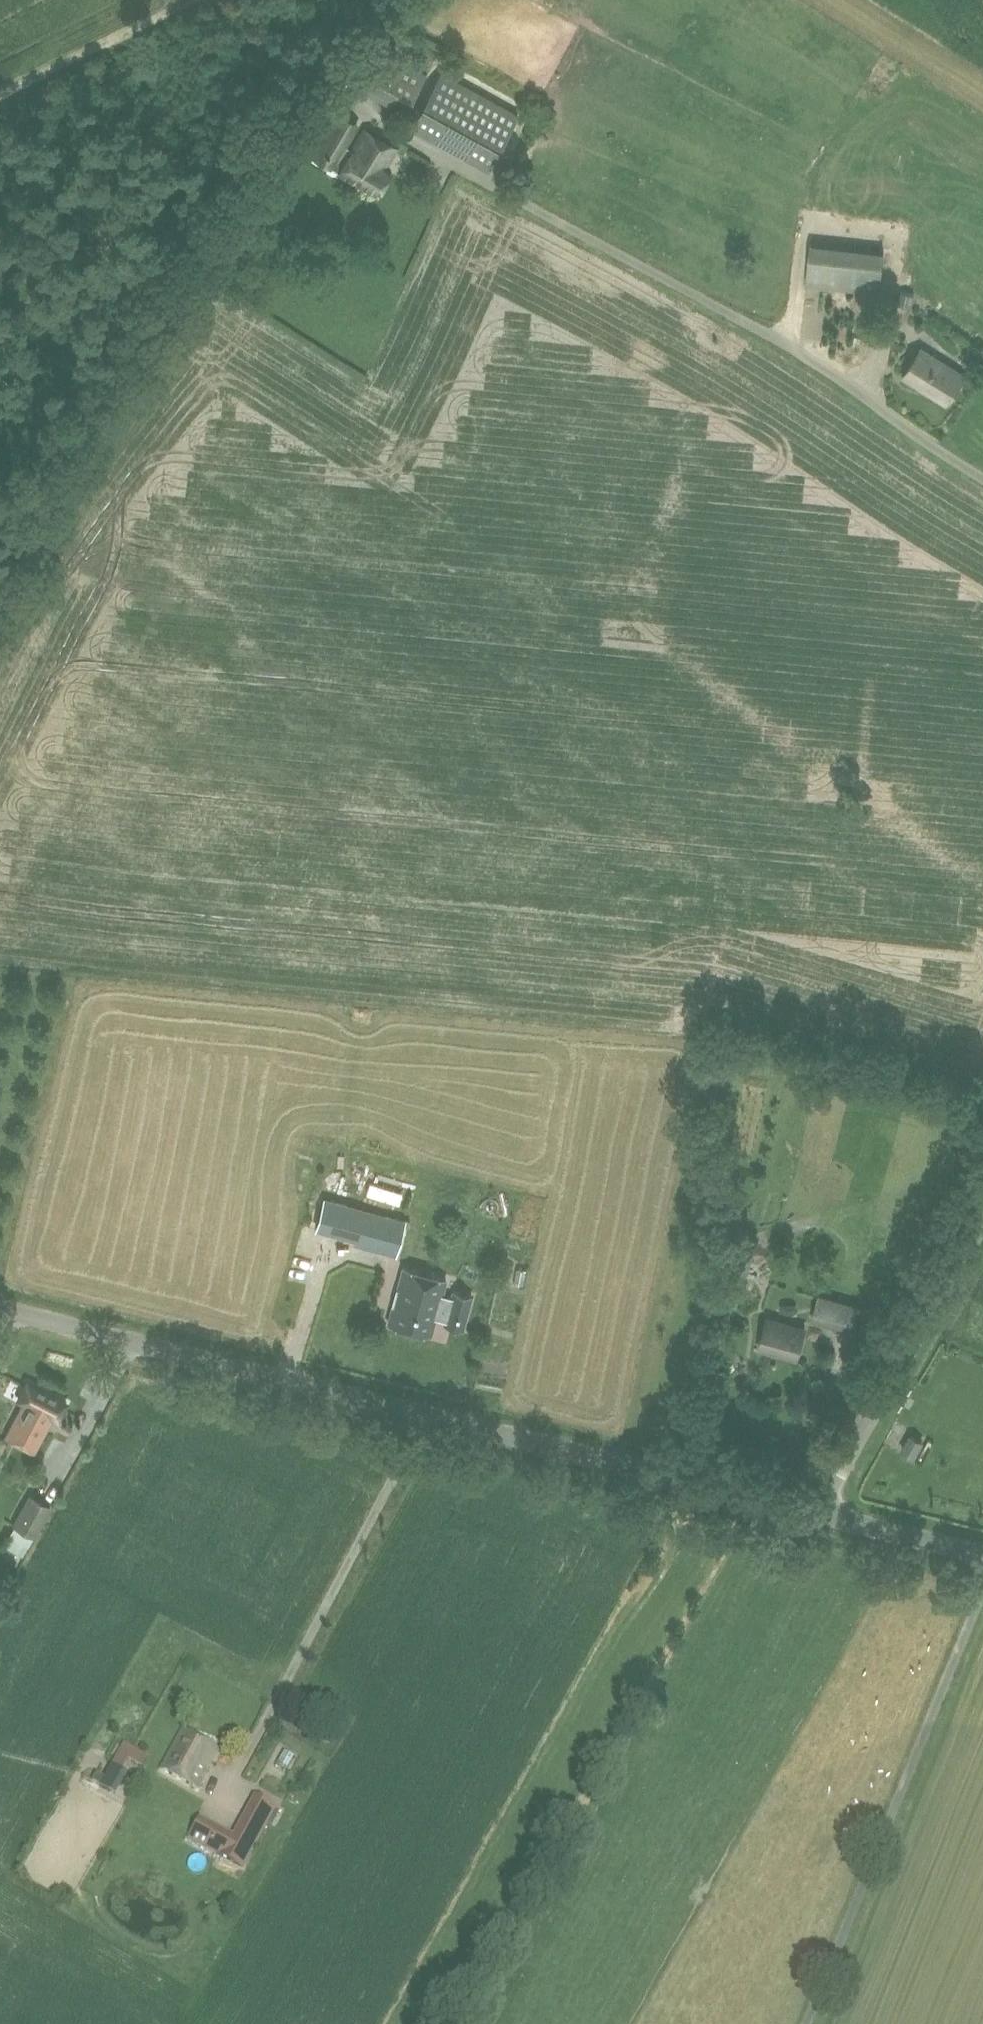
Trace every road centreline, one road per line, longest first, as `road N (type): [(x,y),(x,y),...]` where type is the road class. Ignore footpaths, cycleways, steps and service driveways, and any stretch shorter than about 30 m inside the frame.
road 1 (tertiary): [(818,1512),(0,1301)]
road 2 (unclassified): [(818,1512),(982,1239)]
road 3 (tertiary): [(982,1555),(818,1512)]

